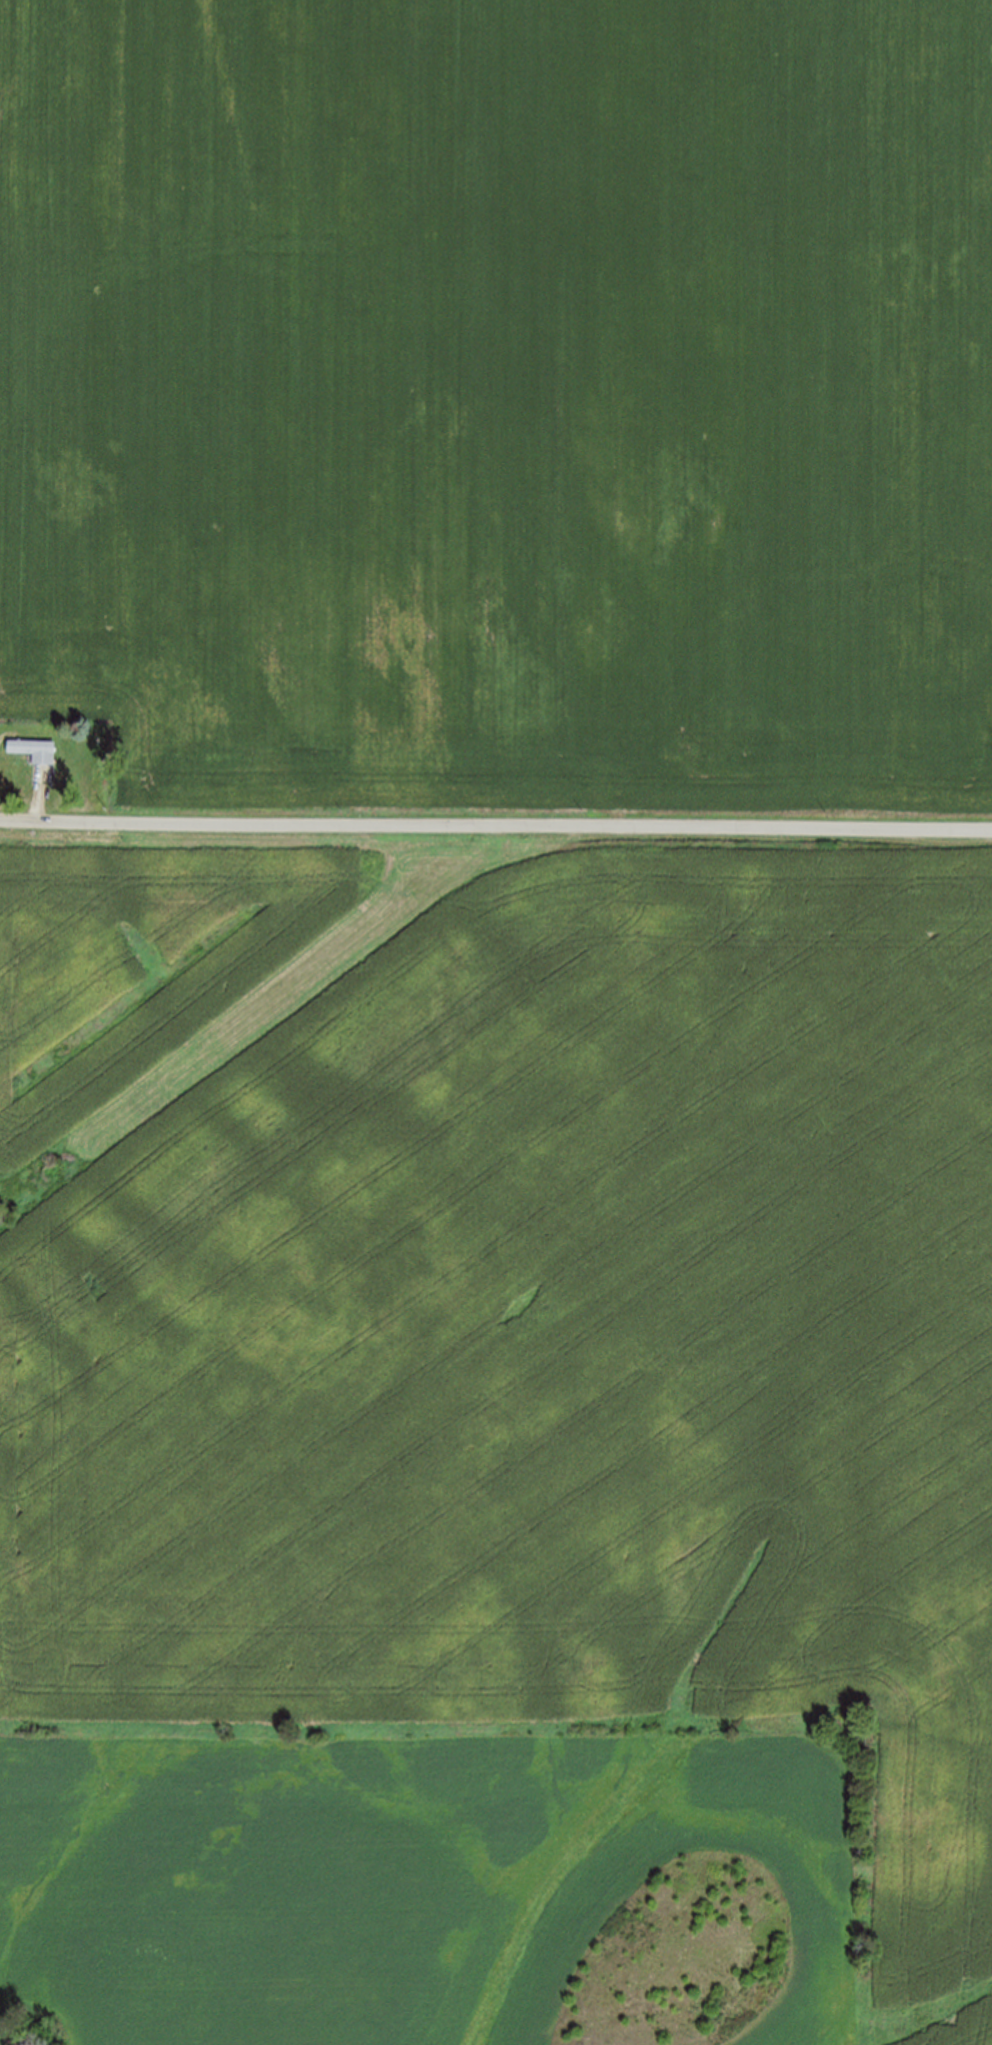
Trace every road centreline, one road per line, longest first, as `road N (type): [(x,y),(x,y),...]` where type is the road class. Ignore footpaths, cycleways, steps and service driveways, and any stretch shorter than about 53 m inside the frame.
road 1 (residential): [(991,828),(0,819)]

